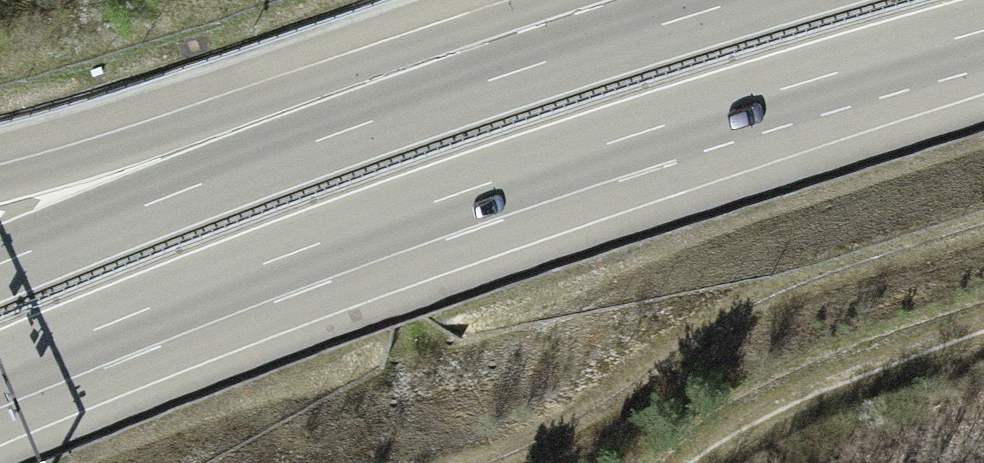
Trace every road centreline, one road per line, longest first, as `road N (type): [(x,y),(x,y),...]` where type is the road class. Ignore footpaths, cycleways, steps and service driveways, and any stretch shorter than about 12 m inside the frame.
road 1 (motorway): [(0,370),(561,158),(983,29)]
road 2 (motorway): [(515,72),(0,274)]
road 3 (motorway): [(515,72),(303,91),(0,183)]
road 4 (track): [(300,0),(417,328)]
road 5 (motorway): [(732,0),(515,72)]

